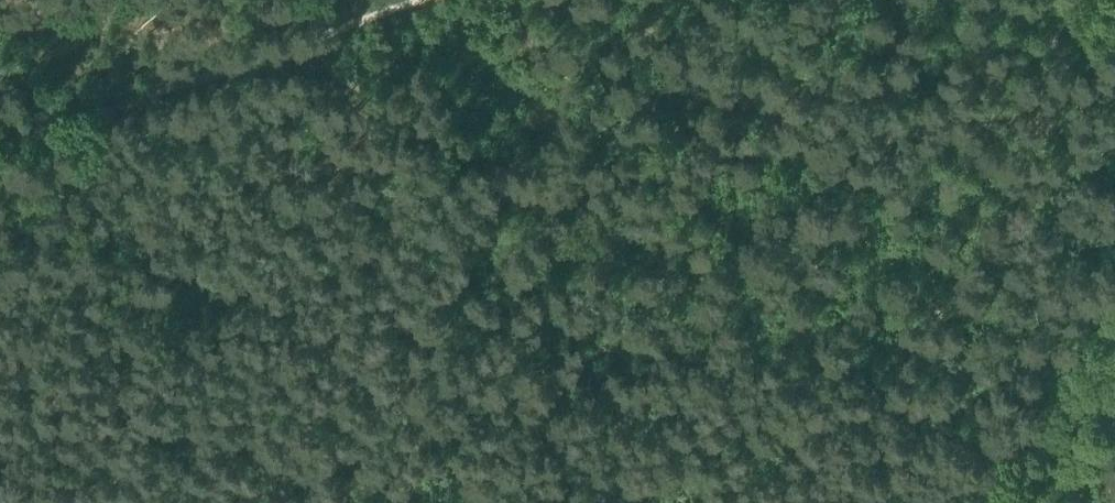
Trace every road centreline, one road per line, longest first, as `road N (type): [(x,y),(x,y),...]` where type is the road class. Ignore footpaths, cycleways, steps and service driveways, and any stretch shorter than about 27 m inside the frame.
road 1 (track): [(367,0),(0,141)]
road 2 (track): [(1114,352),(1031,502)]

